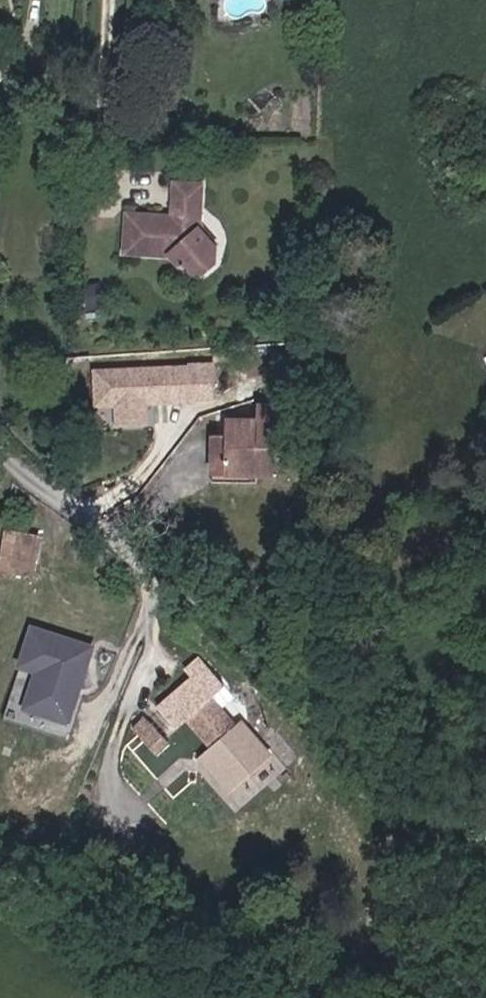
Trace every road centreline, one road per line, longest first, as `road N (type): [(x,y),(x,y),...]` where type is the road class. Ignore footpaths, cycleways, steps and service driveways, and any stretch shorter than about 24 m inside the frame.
road 1 (residential): [(131,830),(107,758),(103,708),(150,589),(0,412)]

